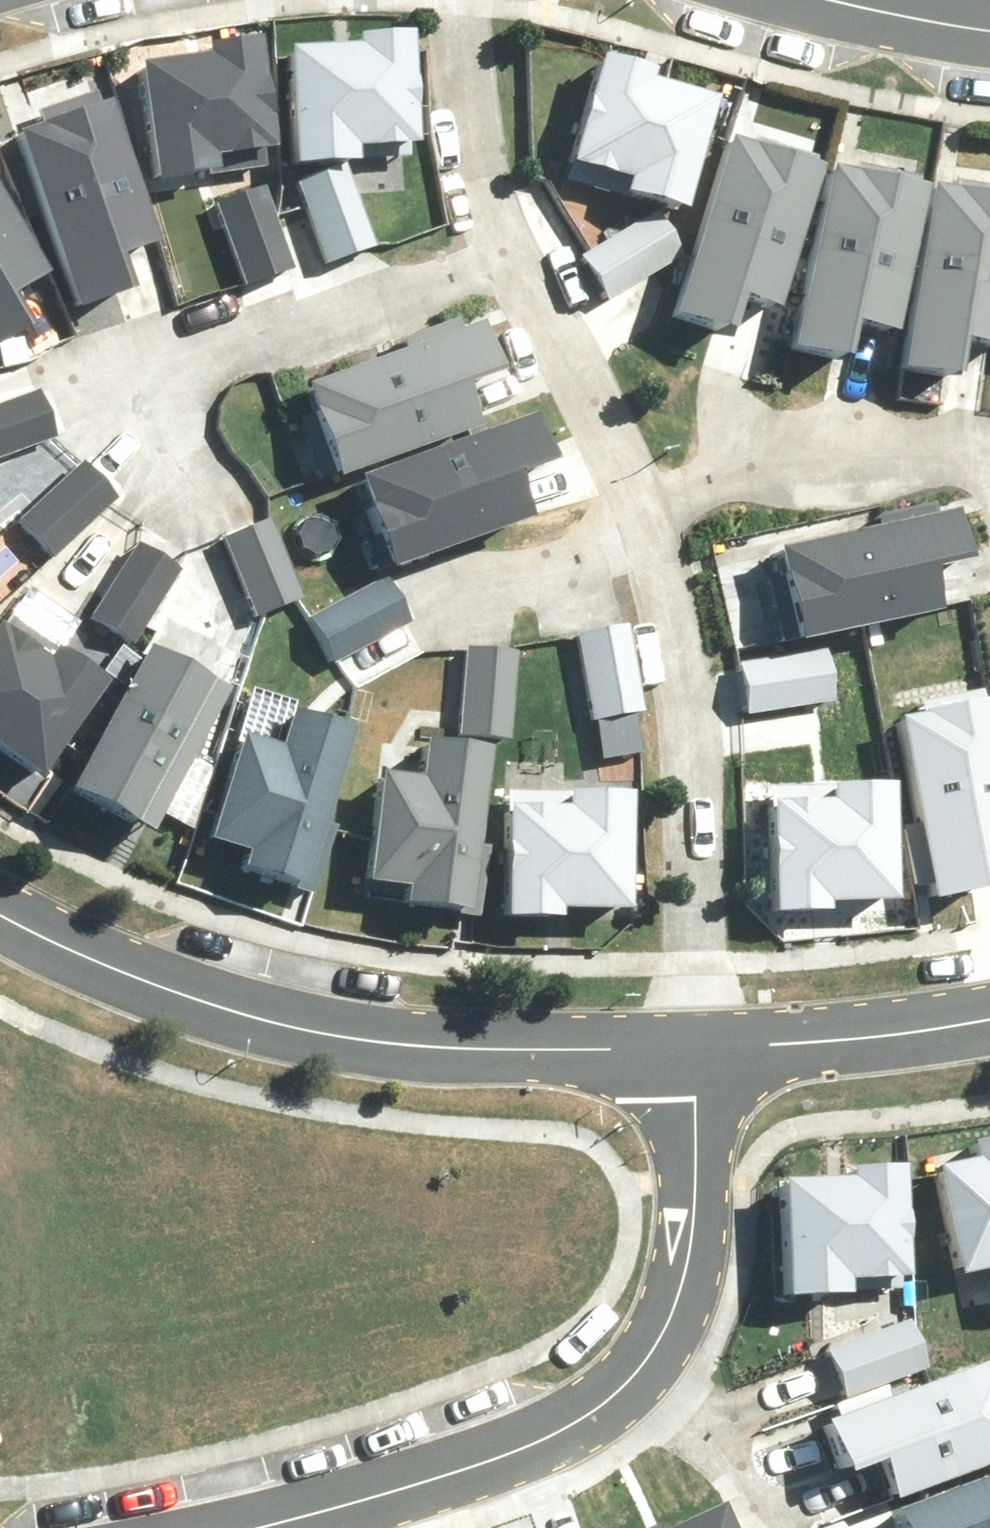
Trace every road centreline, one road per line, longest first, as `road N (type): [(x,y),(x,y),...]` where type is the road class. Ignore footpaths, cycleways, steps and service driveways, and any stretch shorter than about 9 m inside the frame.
road 1 (residential): [(0,917),(167,983),(326,1029),(597,1057),(710,1054)]
road 2 (residential): [(644,490),(672,606),(692,760),(710,1054)]
road 3 (residential): [(504,220),(135,366),(138,424),(187,501)]
road 4 (residential): [(639,1368),(574,1424),(481,1471),(240,1527)]
road 5 (residential): [(644,490),(759,469),(895,460),(989,465)]
road 6 (residential): [(710,1054),(691,1265),(639,1368)]
road 7 (residential): [(504,220),(522,267),(624,432),(644,490)]
road 8 (residential): [(710,1054),(989,1016)]
road 9 (residential): [(471,0),(484,168),(504,220)]
road 10 (residential): [(639,1368),(748,1527)]
road 11 (residential): [(830,0),(989,27)]

